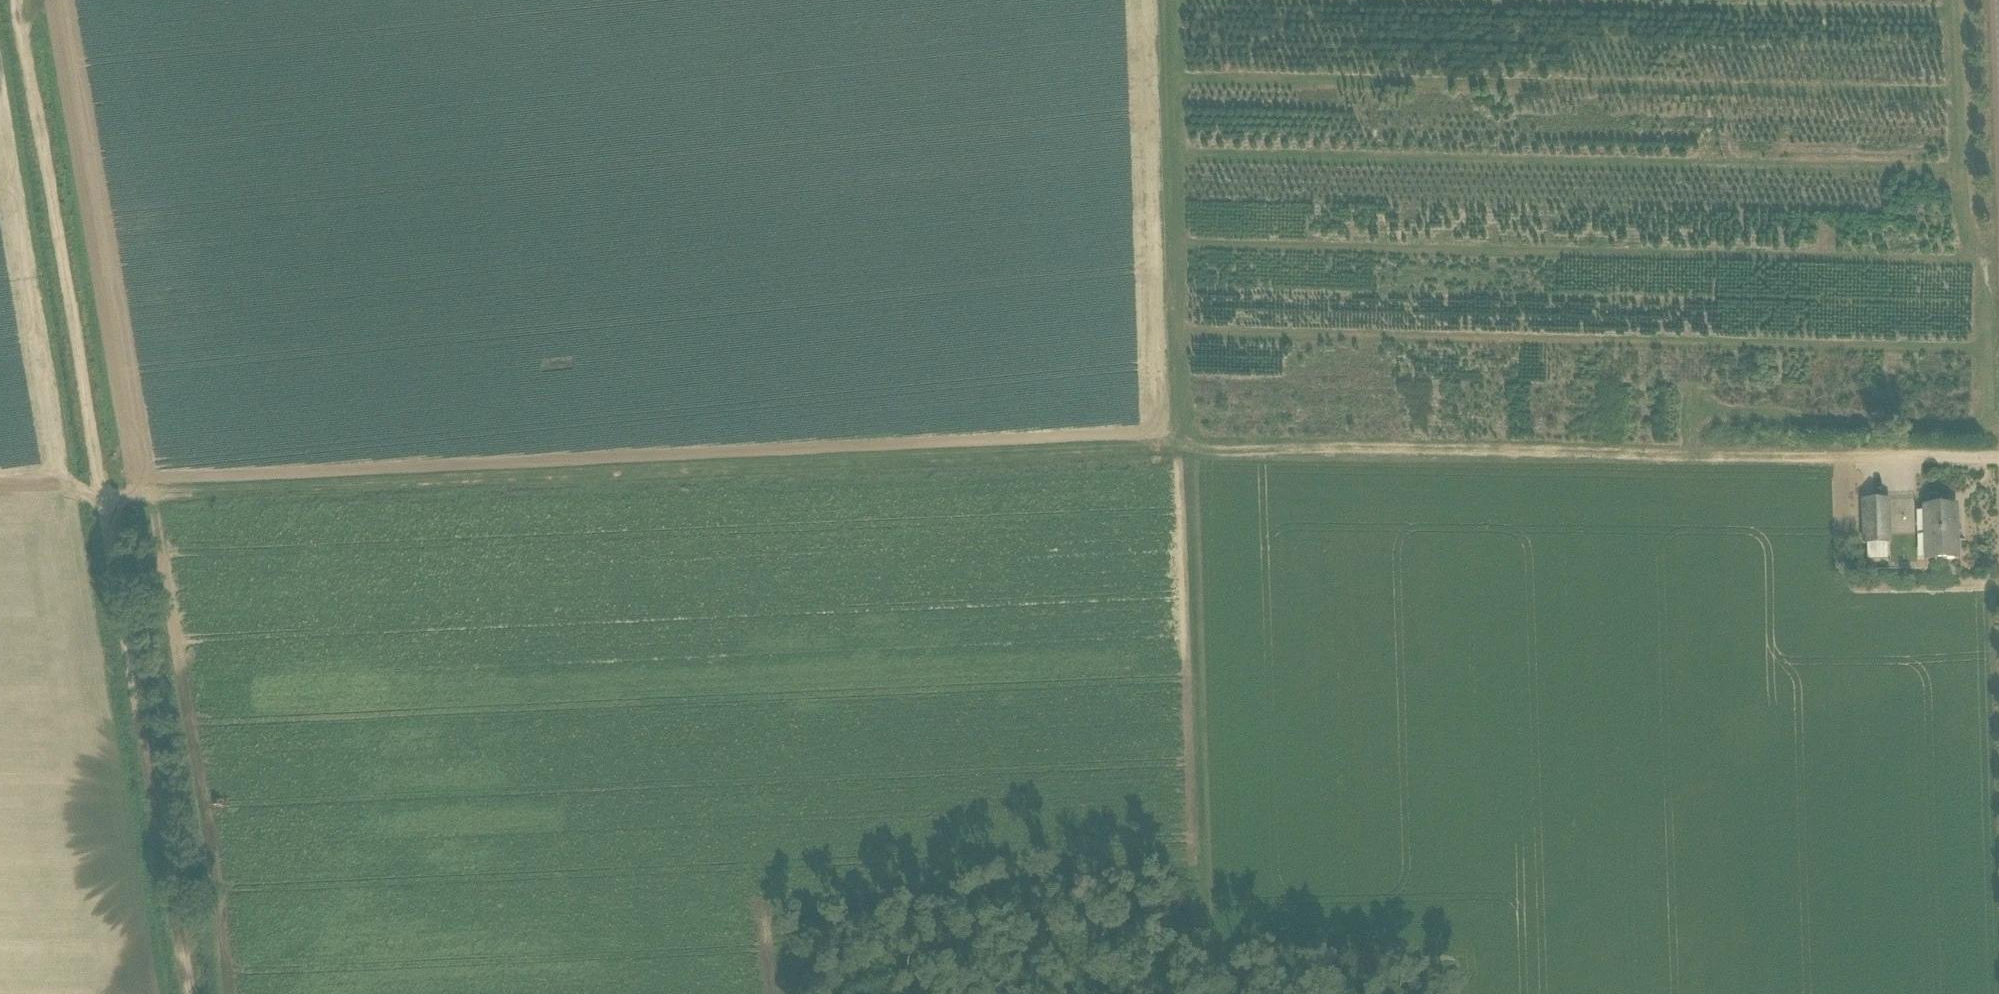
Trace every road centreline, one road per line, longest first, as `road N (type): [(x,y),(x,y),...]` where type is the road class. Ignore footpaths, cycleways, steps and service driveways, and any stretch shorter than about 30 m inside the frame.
road 1 (track): [(102,500),(1189,452),(1998,458)]
road 2 (track): [(1189,452),(1207,993)]
road 3 (track): [(17,0),(102,500)]
road 4 (track): [(102,500),(189,993)]

